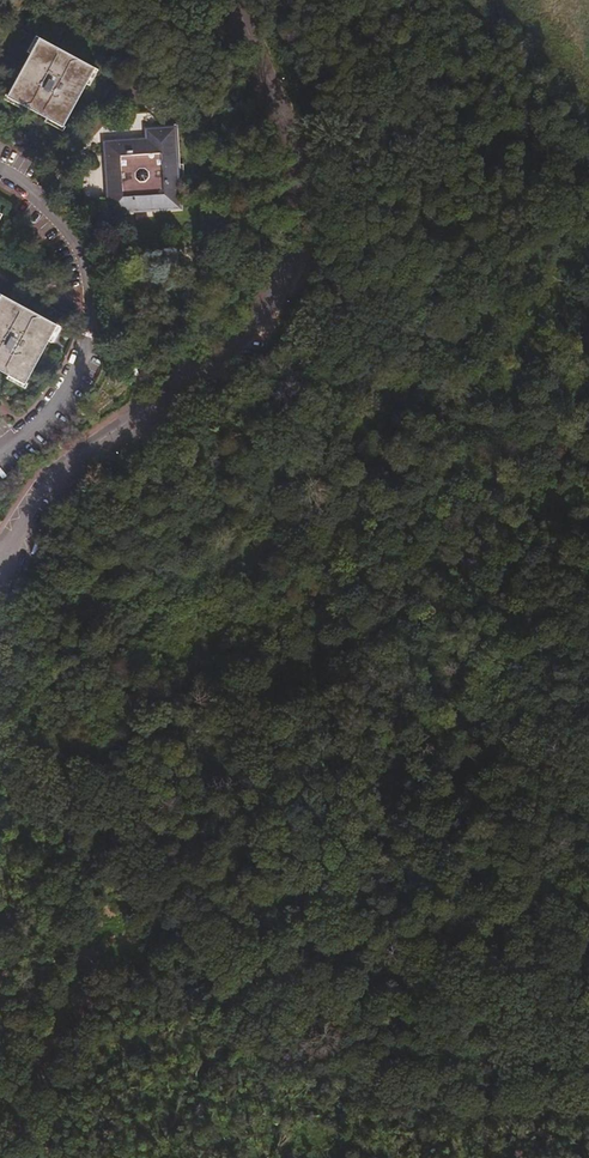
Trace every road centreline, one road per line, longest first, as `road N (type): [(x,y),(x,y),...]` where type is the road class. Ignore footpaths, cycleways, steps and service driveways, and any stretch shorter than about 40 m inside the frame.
road 1 (residential): [(243,0),(309,175),(306,247),(258,319),(218,357),(41,486),(4,560)]
road 2 (residential): [(0,453),(75,381),(92,330),(82,248),(28,184),(0,169)]

